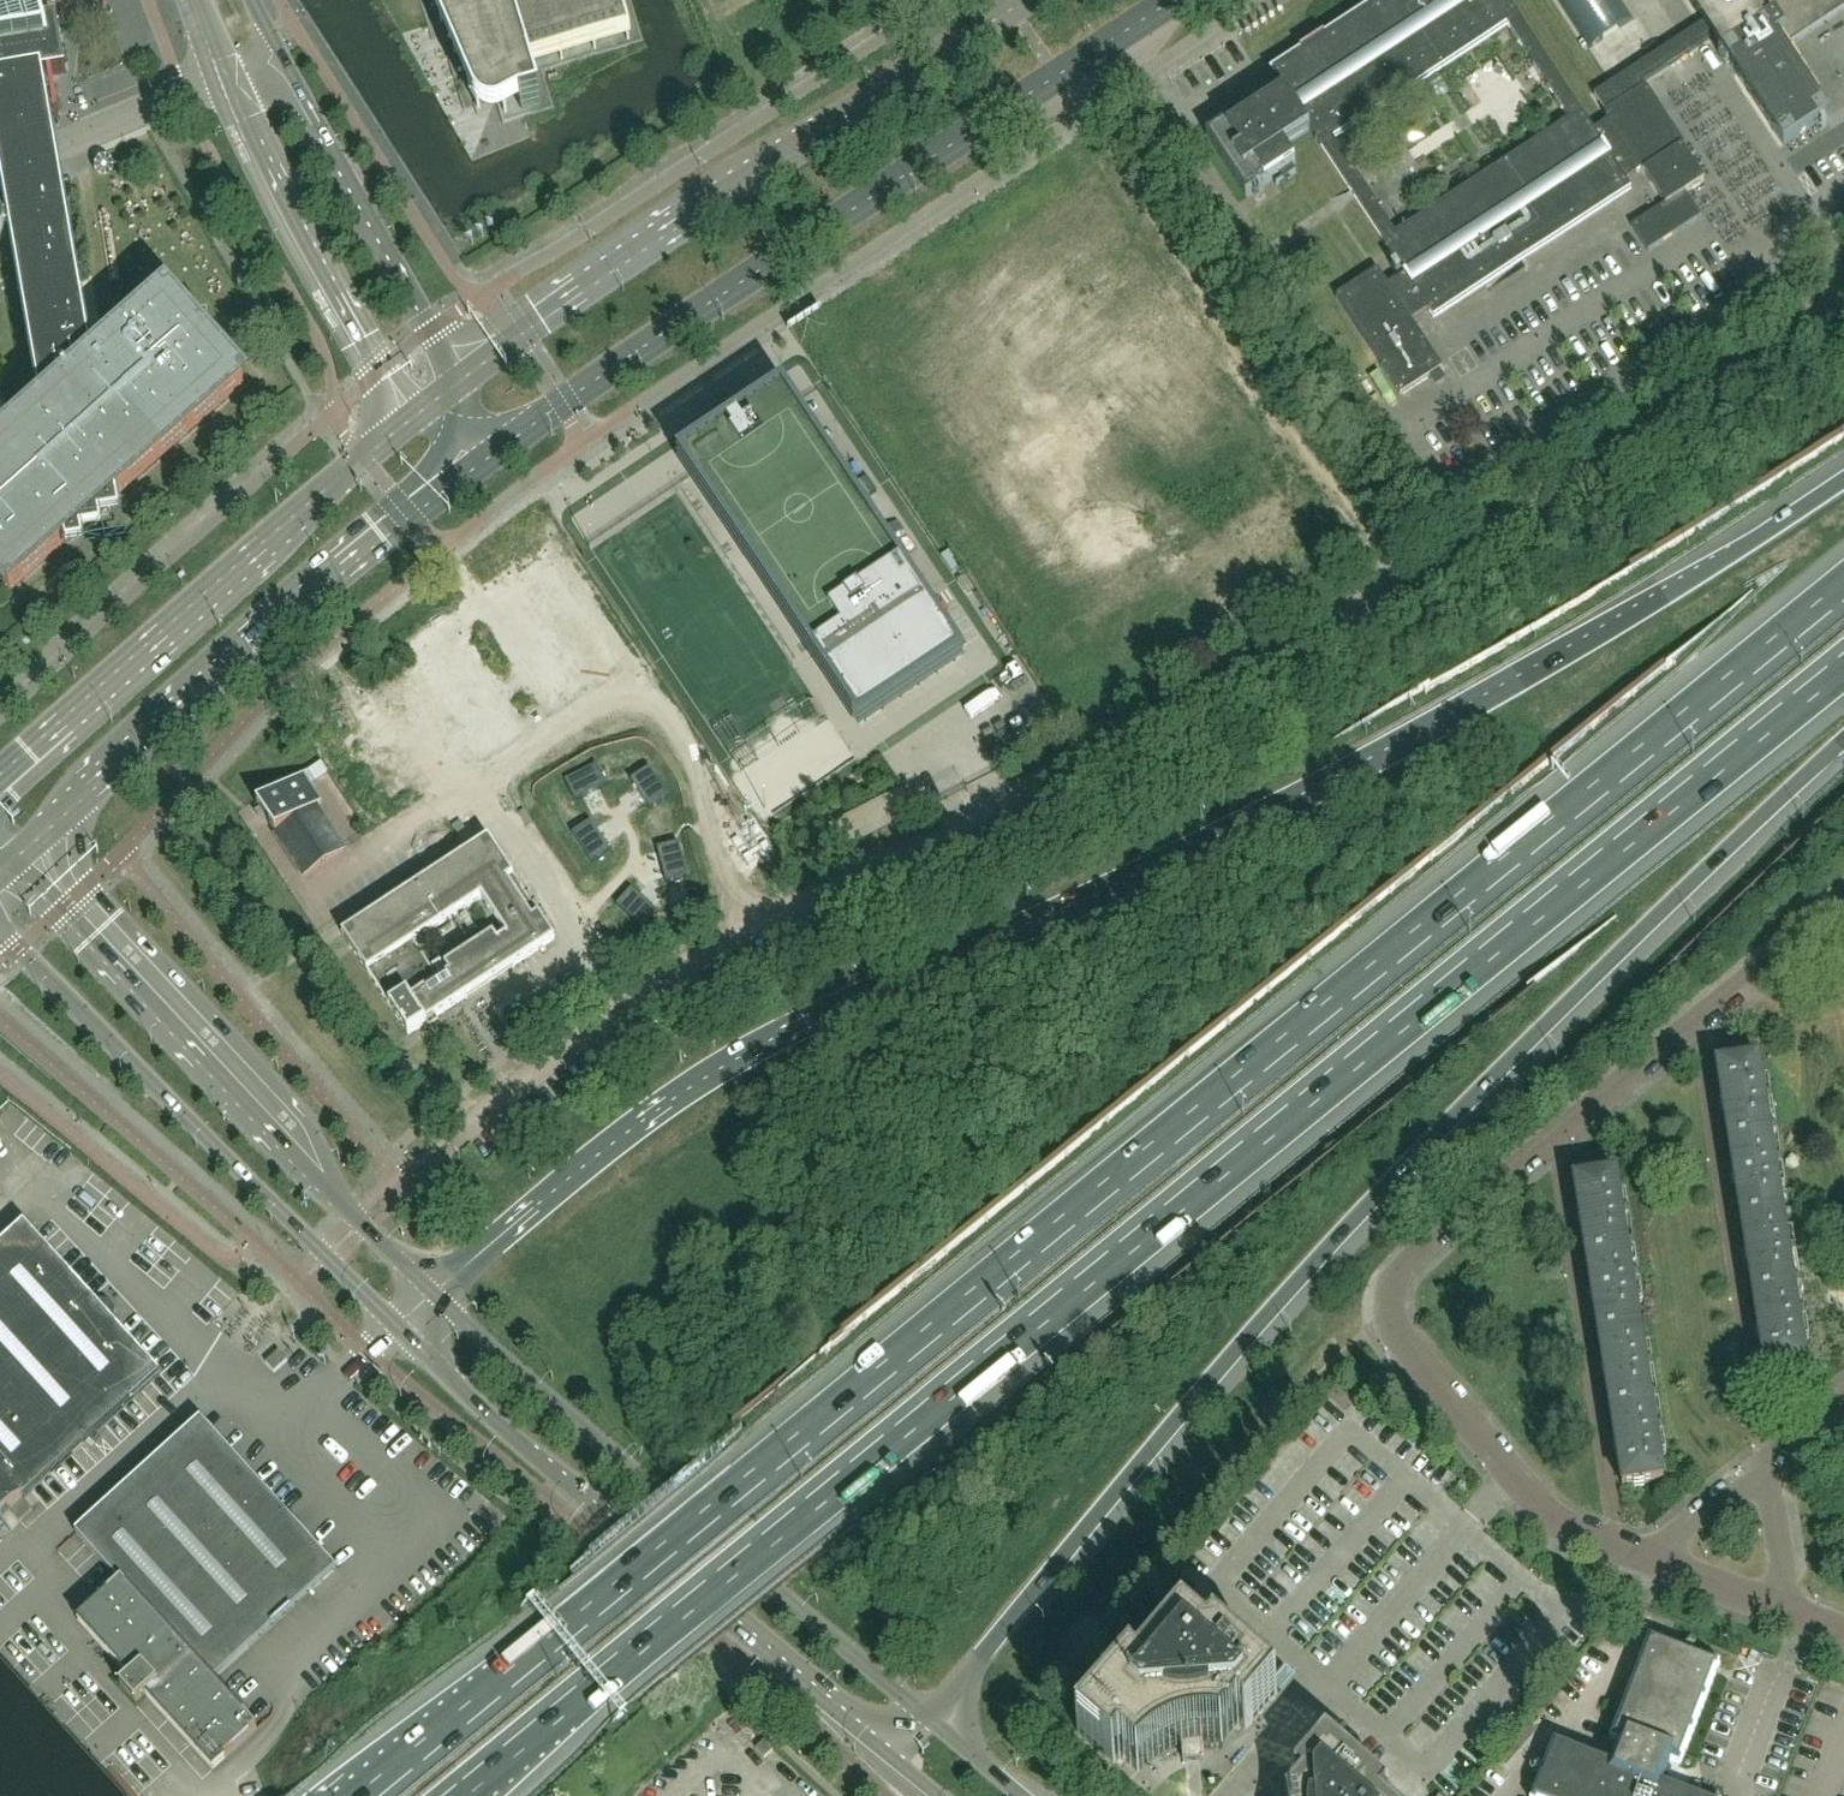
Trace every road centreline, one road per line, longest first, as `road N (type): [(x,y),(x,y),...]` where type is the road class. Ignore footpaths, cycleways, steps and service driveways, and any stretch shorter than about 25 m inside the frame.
road 1 (motorway): [(1843,579),(358,1795)]
road 2 (motorway): [(467,1795),(1843,672)]
road 3 (motorway): [(1843,477),(1551,663),(1274,822),(829,1013),(667,1098),(433,1294)]
road 4 (unclassified): [(459,1137),(663,977),(1268,663),(1527,505),(1843,293)]
road 5 (motorway): [(926,1713),(1363,1208),(1575,991),(1843,740)]
road 6 (residential): [(1651,1560),(1577,1531),(1523,1495),(1388,1325),(1386,1302),(1402,1265),(1843,906)]
road 7 (primary): [(487,458),(1121,38)]
road 8 (primary): [(1025,0),(541,317),(457,382)]
road 9 (secondary): [(396,1327),(884,1752)]
road 10 (secondary): [(926,1713),(433,1294)]
road 11 (primary): [(12,861),(487,458)]
road 12 (secondary): [(433,1294),(354,1217),(296,1143),(73,901),(12,861)]
road 13 (secondary): [(0,937),(396,1327)]
road 14 (primary): [(413,418),(0,777)]
road 15 (tertiary): [(227,71),(360,340),(413,418)]
road 16 (tertiary): [(457,382),(274,49)]
road 17 (residential): [(0,167),(227,71)]
road 18 (residential): [(1651,1560),(1768,1462)]
road 19 (residential): [(1786,1610),(1768,1462)]
road 20 (residential): [(1786,1610),(1651,1560)]
road 21 (secondary): [(1017,1795),(926,1713)]

